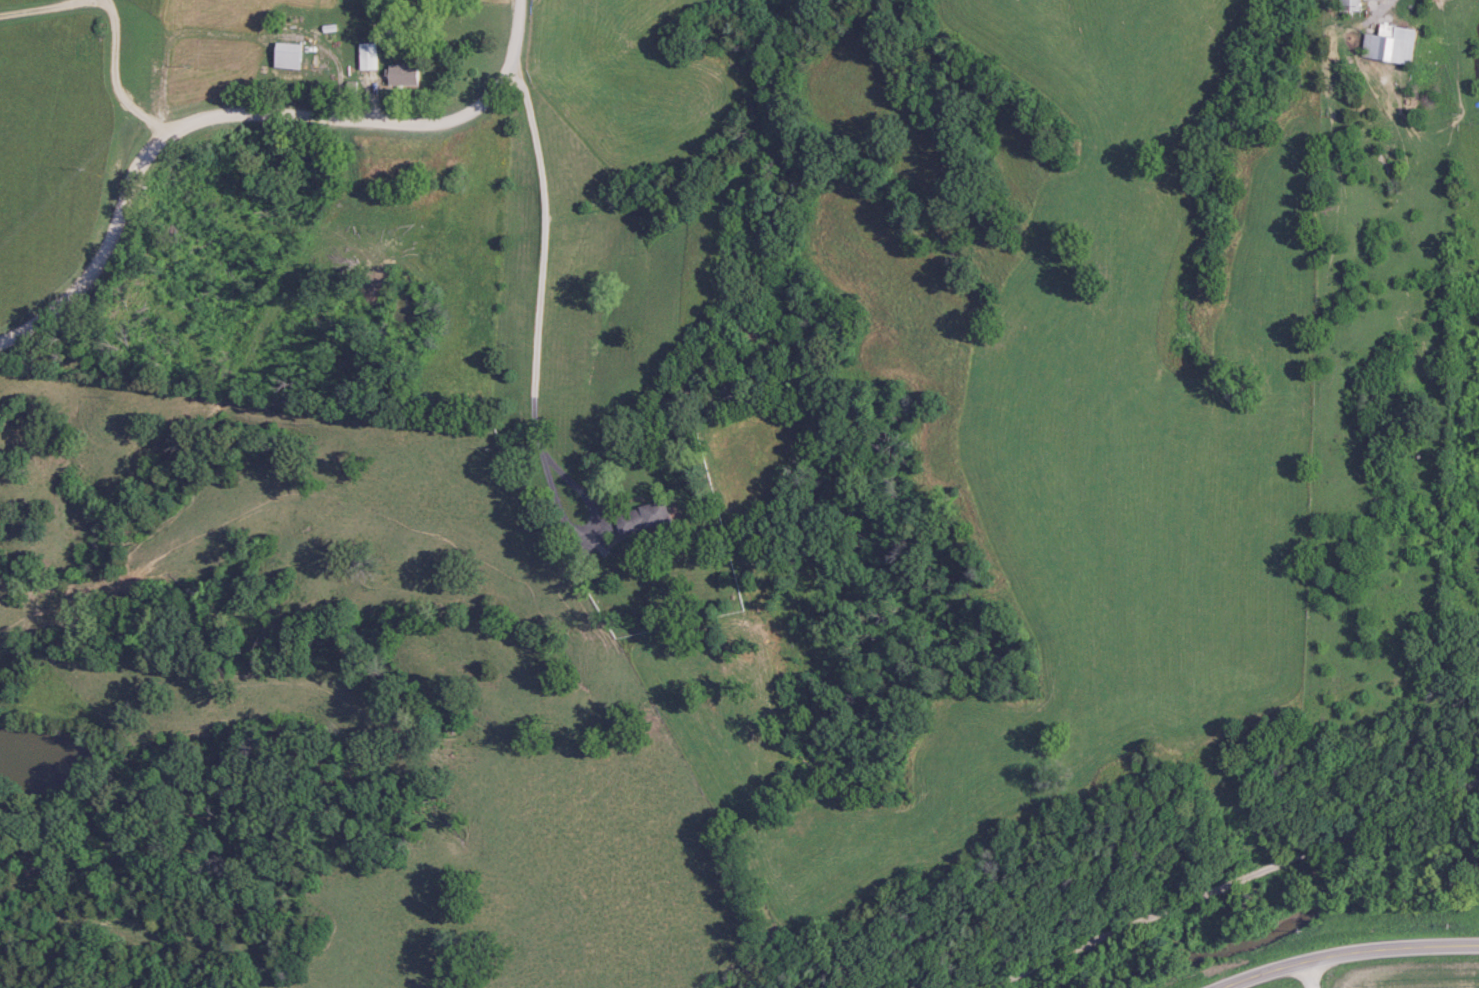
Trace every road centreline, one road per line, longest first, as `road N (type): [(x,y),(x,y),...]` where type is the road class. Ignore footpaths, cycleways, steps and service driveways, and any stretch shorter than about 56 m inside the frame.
road 1 (residential): [(529,0),(525,51),(482,109),(429,119),(234,114),(178,128),(141,167),(94,282),(78,300),(0,340)]
road 2 (primary): [(1226,987),(1349,952),(1478,946)]

